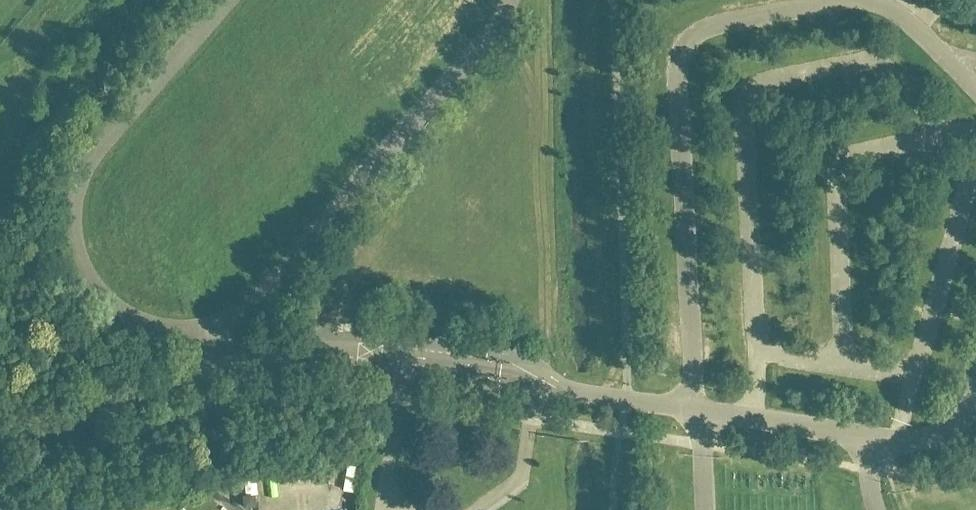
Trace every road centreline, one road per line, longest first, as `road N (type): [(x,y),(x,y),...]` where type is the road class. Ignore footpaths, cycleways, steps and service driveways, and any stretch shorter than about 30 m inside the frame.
road 1 (unclassified): [(578,393),(898,441),(950,430),(975,403)]
road 2 (unclassified): [(578,393),(517,355),(379,336),(268,358)]
road 3 (unclassified): [(0,439),(268,358)]
road 4 (unclassified): [(320,357),(389,355),(485,367),(578,393)]
road 5 (unclassified): [(320,357),(578,393)]

